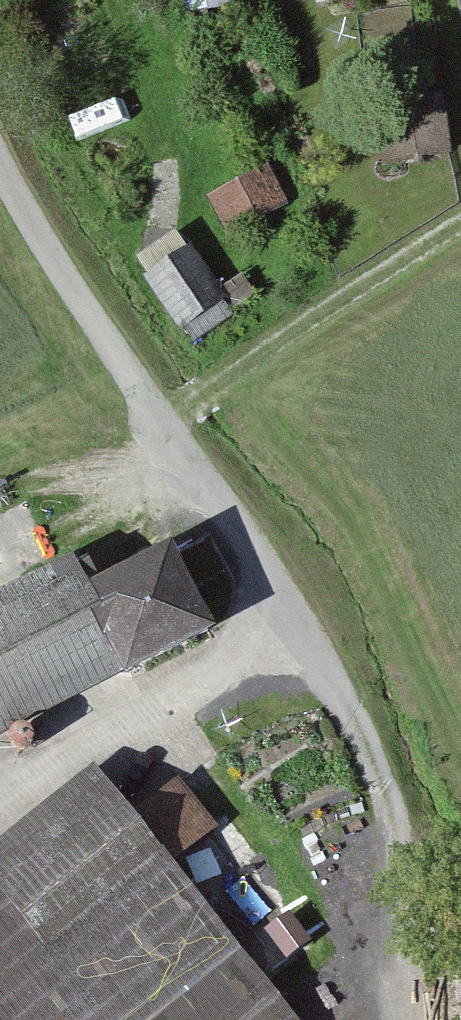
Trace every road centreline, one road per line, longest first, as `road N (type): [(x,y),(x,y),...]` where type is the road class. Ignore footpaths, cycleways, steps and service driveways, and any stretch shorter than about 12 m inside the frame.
road 1 (unclassified): [(0,177),(349,708)]
road 2 (track): [(349,708),(381,776),(410,1019)]

